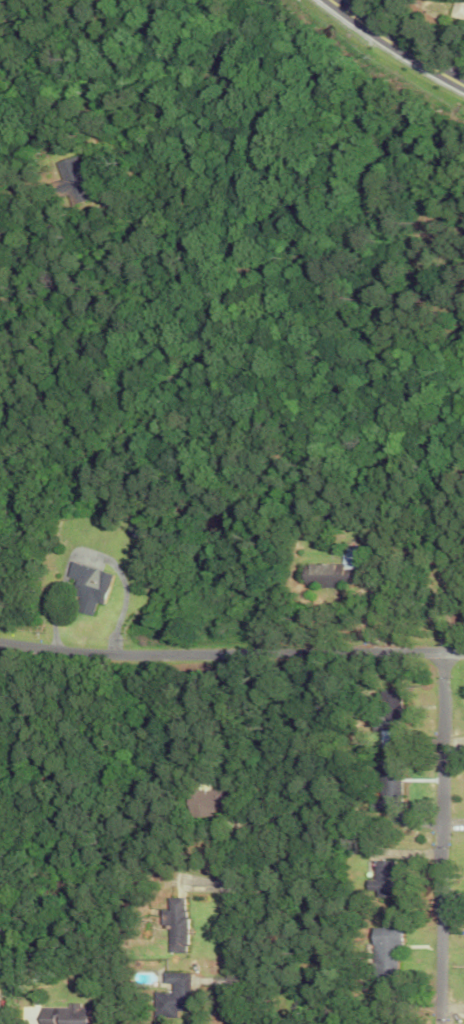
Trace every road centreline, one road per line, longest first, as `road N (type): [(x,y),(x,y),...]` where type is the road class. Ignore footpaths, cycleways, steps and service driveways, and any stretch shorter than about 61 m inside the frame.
road 1 (residential): [(0,655),(463,660)]
road 2 (residential): [(441,1023),(443,660)]
road 3 (primary): [(463,79),(333,0)]
road 4 (residential): [(242,1023),(241,894)]

